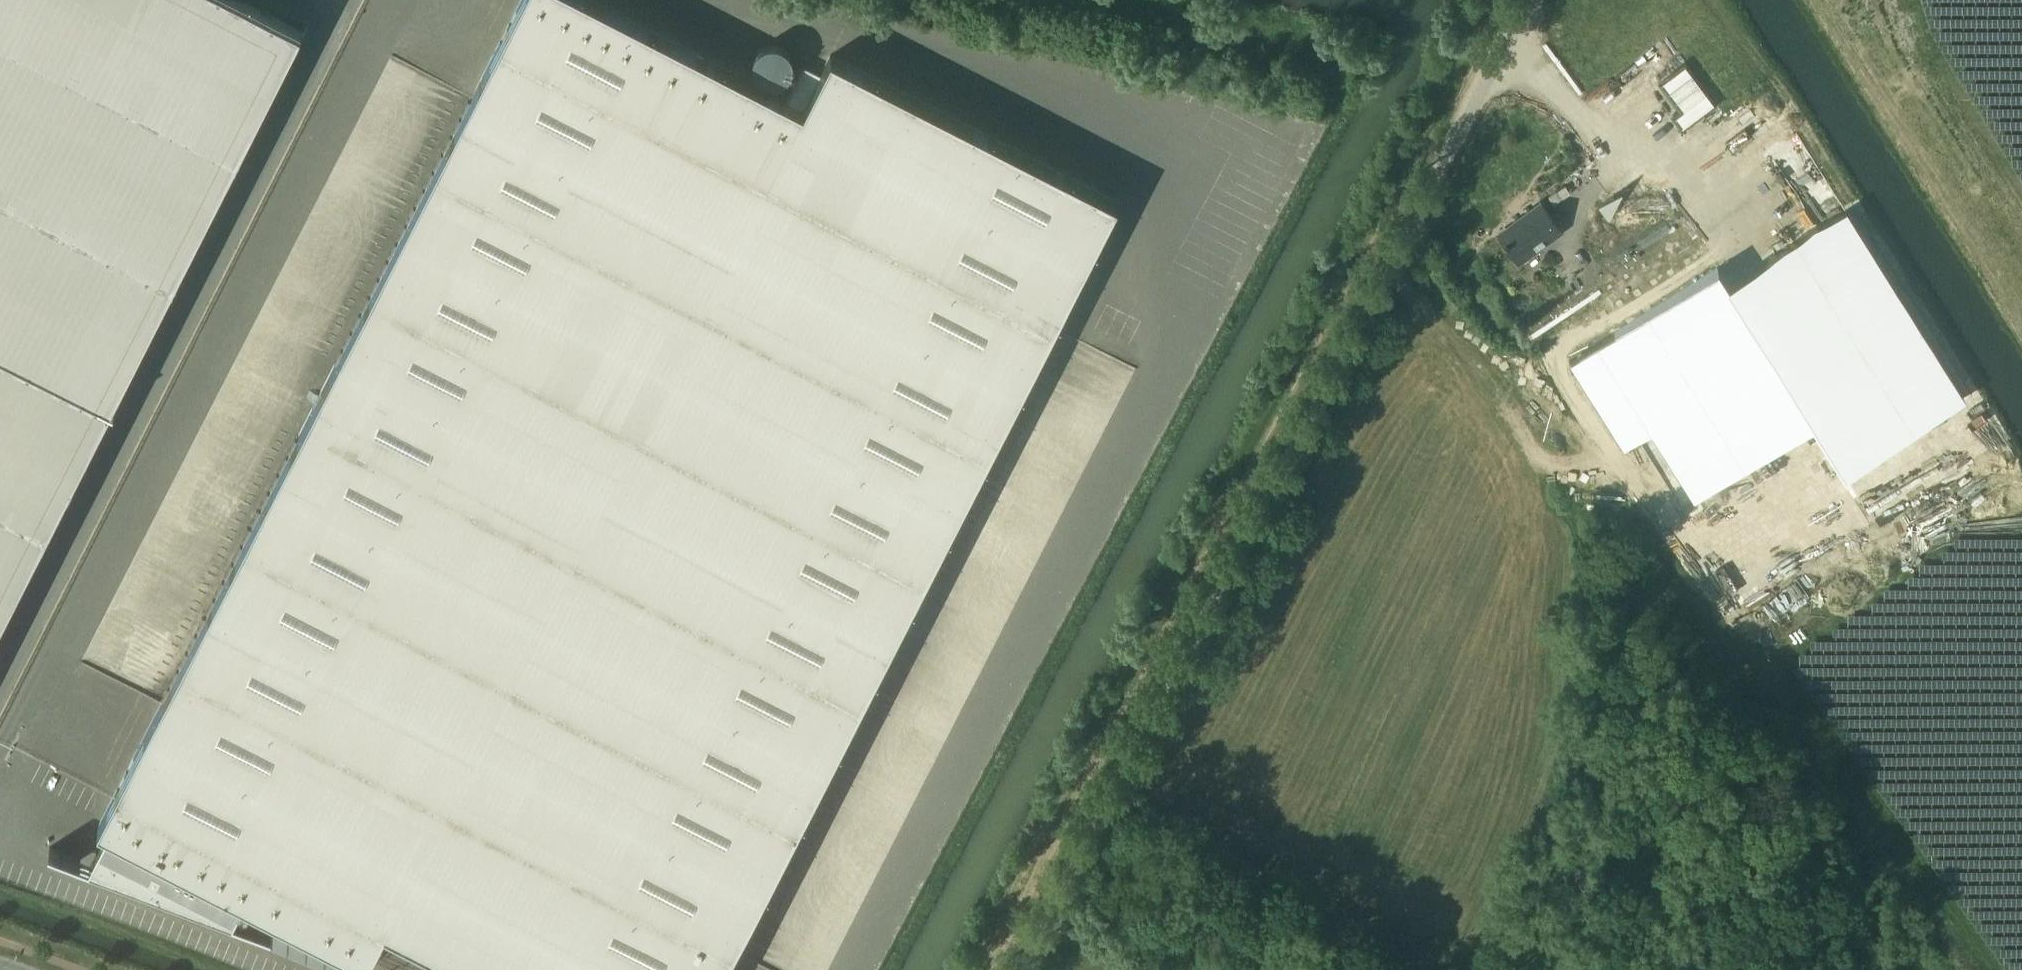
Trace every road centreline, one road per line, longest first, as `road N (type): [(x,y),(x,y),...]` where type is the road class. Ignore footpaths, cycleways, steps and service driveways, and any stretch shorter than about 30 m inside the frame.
road 1 (unclassified): [(1025,969),(1525,0)]

